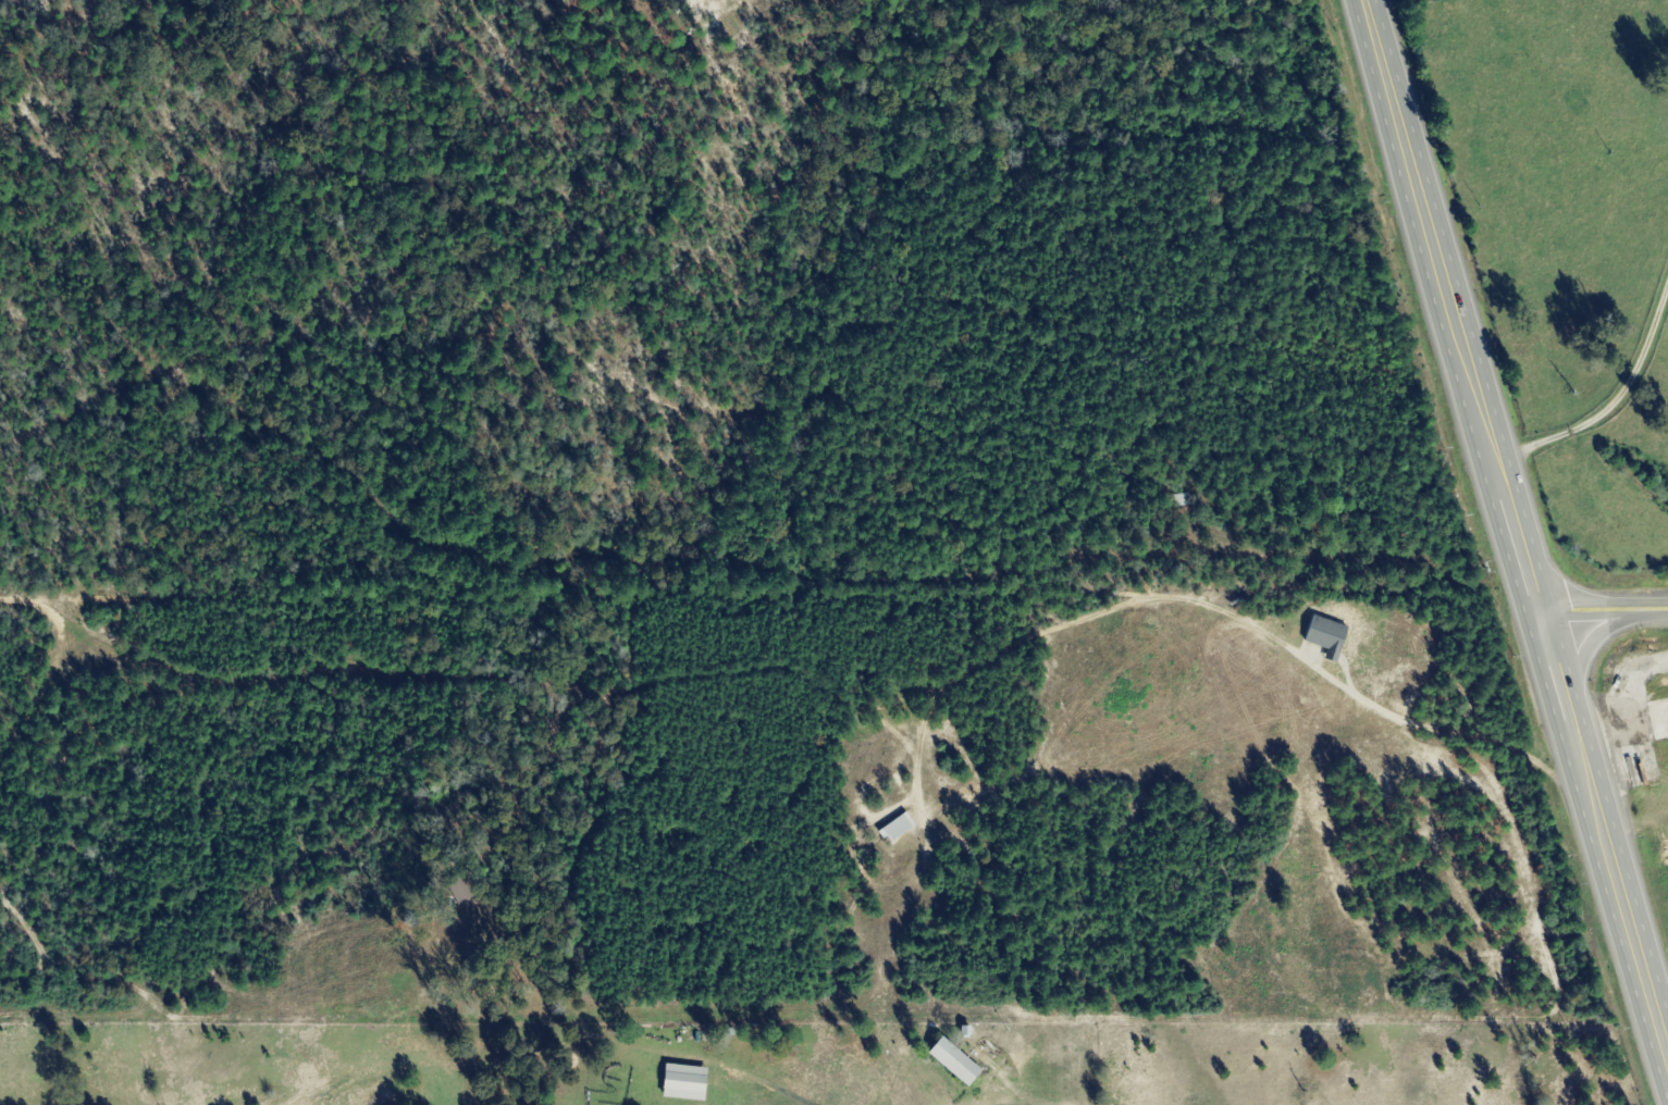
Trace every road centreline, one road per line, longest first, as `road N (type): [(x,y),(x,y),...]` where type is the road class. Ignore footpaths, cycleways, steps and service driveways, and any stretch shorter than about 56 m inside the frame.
road 1 (trunk): [(1497,461),(1368,0)]
road 2 (trunk): [(1667,1039),(1578,754)]
road 3 (trunk): [(1572,737),(1582,657),(1613,624),(1655,610)]
road 4 (trunk): [(1535,611),(1497,461)]
road 5 (trunk): [(1578,754),(1535,611)]
road 6 (tertiary): [(1535,611),(1667,610)]

